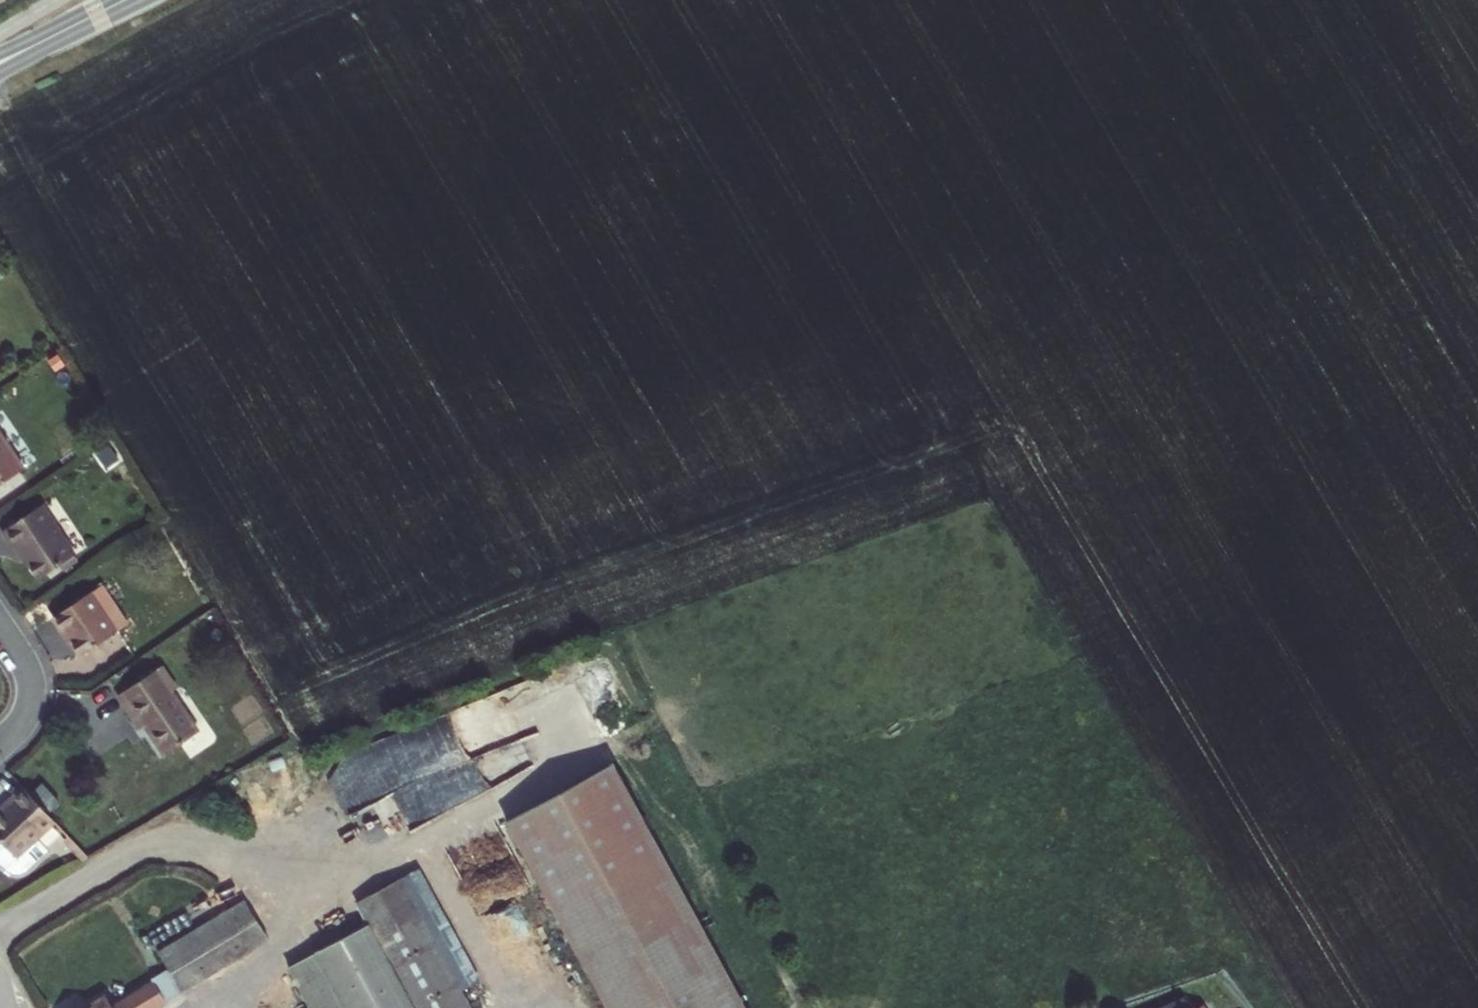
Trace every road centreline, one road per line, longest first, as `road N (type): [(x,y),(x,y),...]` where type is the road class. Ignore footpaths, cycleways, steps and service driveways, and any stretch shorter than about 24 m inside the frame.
road 1 (residential): [(0,745),(26,717),(30,691),(0,627)]

